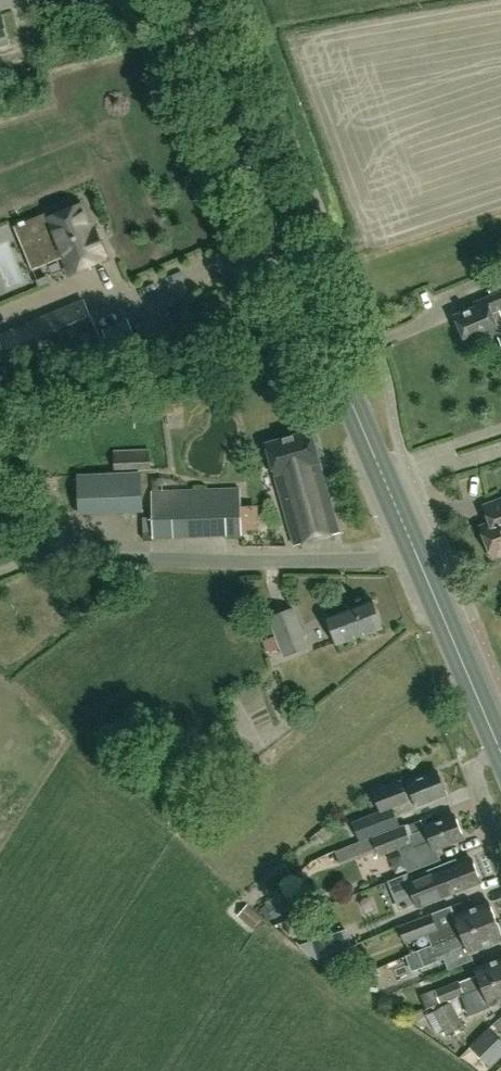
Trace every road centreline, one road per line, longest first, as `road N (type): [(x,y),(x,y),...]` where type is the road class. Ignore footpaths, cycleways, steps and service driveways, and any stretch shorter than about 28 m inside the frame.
road 1 (secondary): [(500,748),(324,338),(195,0)]

